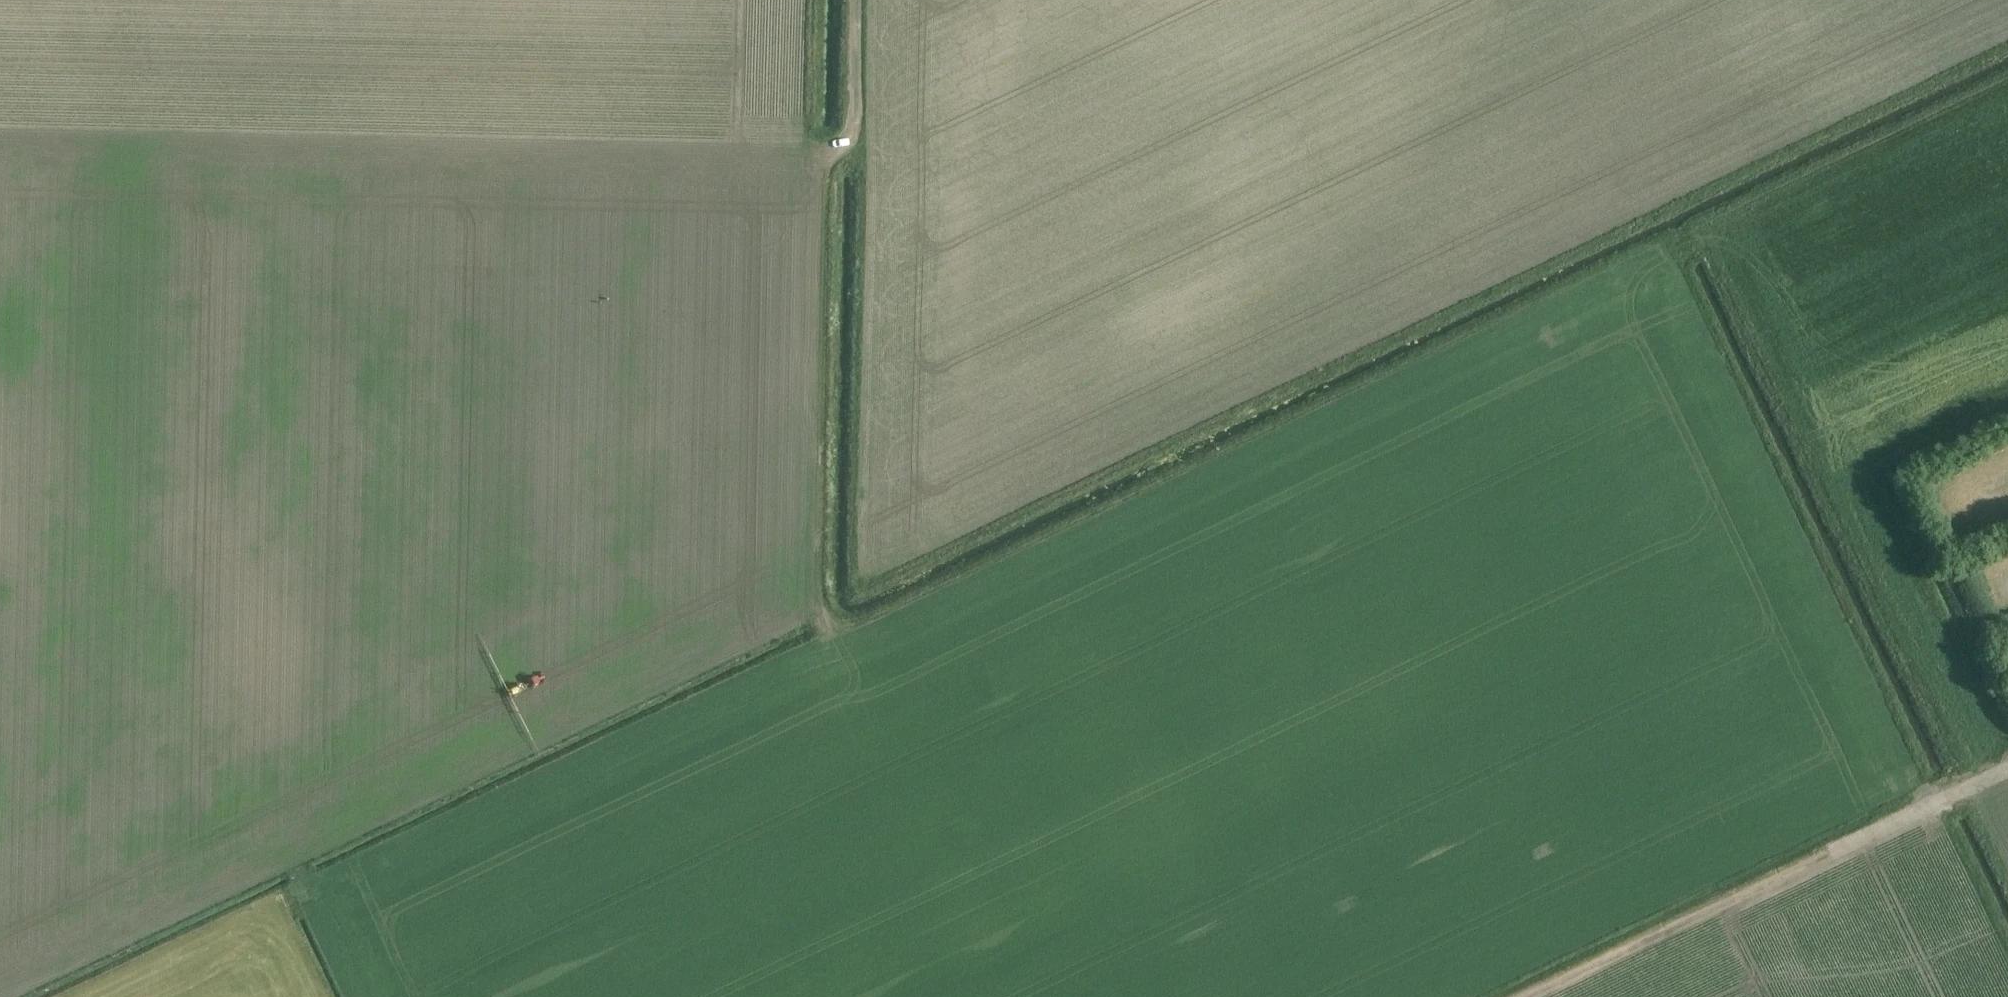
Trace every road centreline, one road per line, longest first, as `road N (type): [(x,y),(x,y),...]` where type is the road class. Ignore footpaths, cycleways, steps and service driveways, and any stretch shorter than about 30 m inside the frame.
road 1 (track): [(2007,771),(1536,996)]
road 2 (track): [(852,0),(849,111),(839,139),(819,160)]

